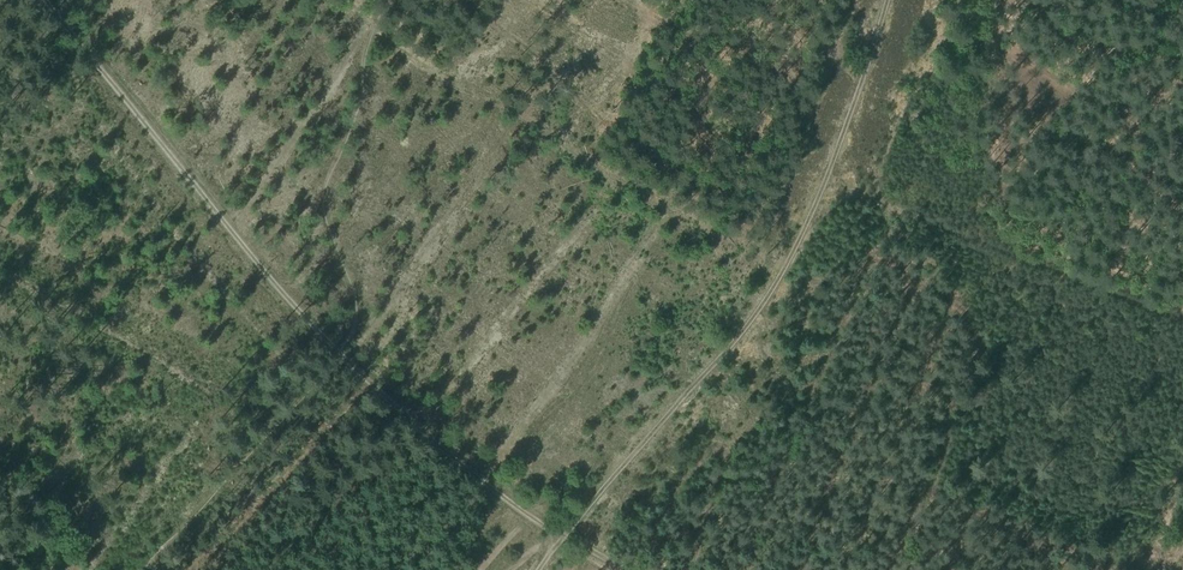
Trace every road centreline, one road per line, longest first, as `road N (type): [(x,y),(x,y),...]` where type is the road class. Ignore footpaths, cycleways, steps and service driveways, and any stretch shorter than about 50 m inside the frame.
road 1 (track): [(538,569),(768,298),(826,179),(885,0)]
road 2 (track): [(341,359),(355,307),(325,195),(363,90),(371,36),(391,0)]
road 3 (track): [(137,569),(341,359)]

